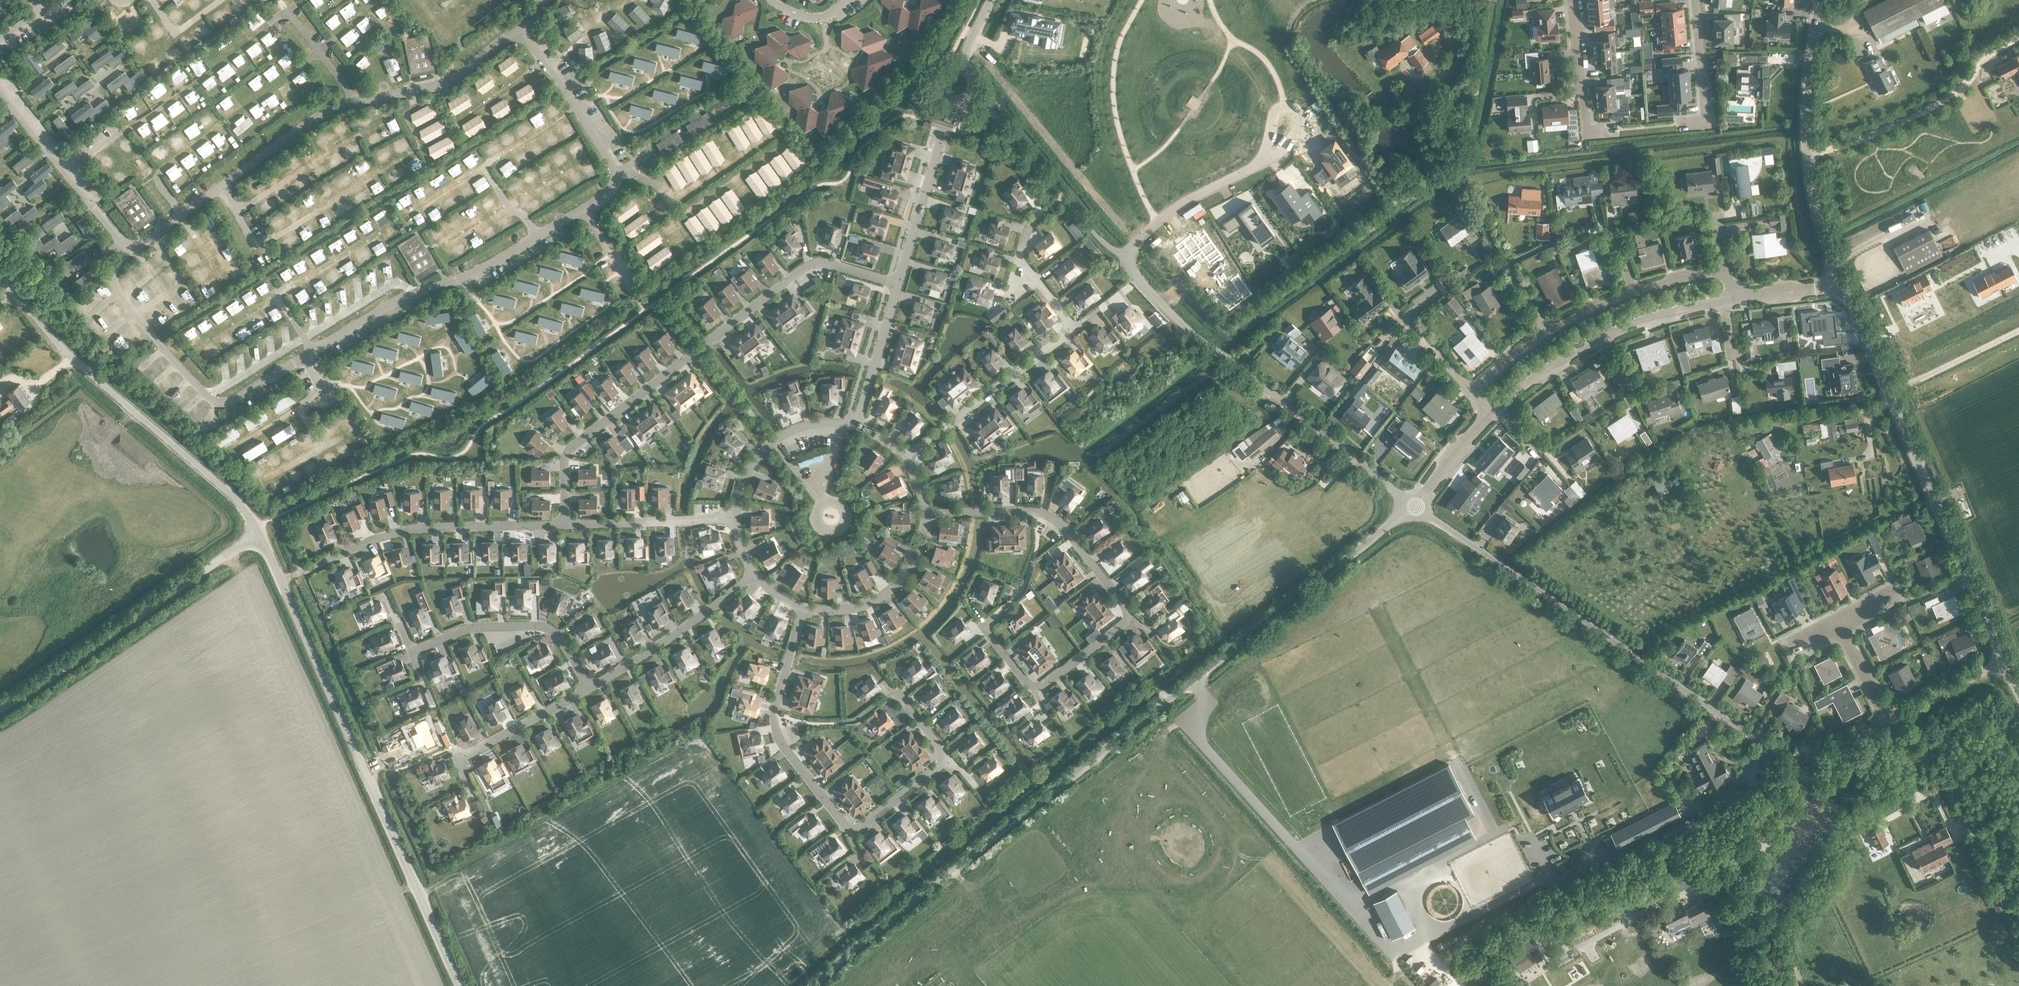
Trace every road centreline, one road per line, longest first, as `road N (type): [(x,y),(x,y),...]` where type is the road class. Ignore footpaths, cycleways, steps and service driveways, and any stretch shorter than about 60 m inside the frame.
road 1 (unclassified): [(812,985),(1414,506)]
road 2 (residential): [(1414,506),(1197,338),(1130,269),(1130,251),(1157,223),(1262,160)]
road 3 (unclassified): [(460,985),(259,533)]
road 4 (unclassified): [(1797,757),(1765,745),(1414,506)]
road 5 (unclassified): [(1998,665),(1994,637),(1842,280)]
road 6 (unclassified): [(259,533),(244,507),(53,337),(0,269)]
road 7 (unclassified): [(0,710),(259,533)]
road 8 (unclassified): [(1842,280),(1807,153),(1818,0)]
road 9 (residential): [(1620,129),(1586,132),(1574,0)]
road 10 (unclassified): [(1550,327),(1463,190)]
road 11 (residential): [(1696,0),(1707,123),(1688,125)]
road 12 (unclassified): [(1492,408),(1602,337)]
road 13 (unclassified): [(1602,337),(1723,299)]
road 14 (unclassified): [(1414,506),(1492,408)]
road 15 (unclassified): [(1888,721),(1998,665)]
road 16 (unclassified): [(1723,299),(1842,280)]

